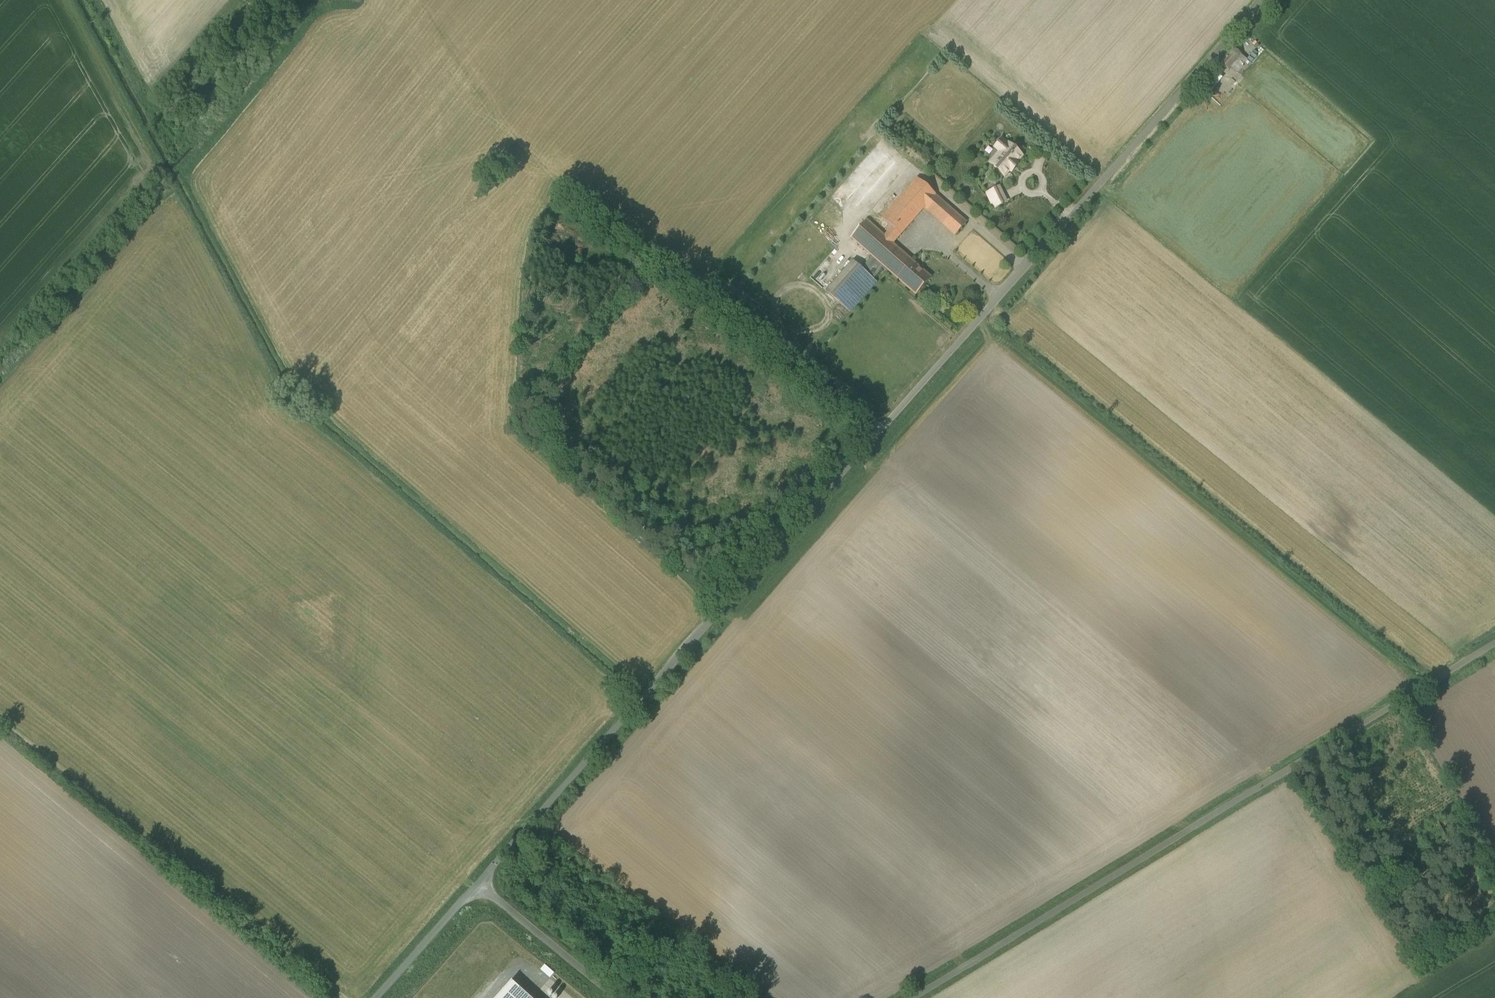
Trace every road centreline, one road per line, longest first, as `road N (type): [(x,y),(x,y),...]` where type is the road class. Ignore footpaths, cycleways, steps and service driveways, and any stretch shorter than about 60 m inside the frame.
road 1 (unclassified): [(479,888),(1269,0)]
road 2 (unclassified): [(917,997),(1494,645)]
road 3 (unclassified): [(479,888),(616,997)]
road 4 (unclassified): [(376,997),(479,888)]

